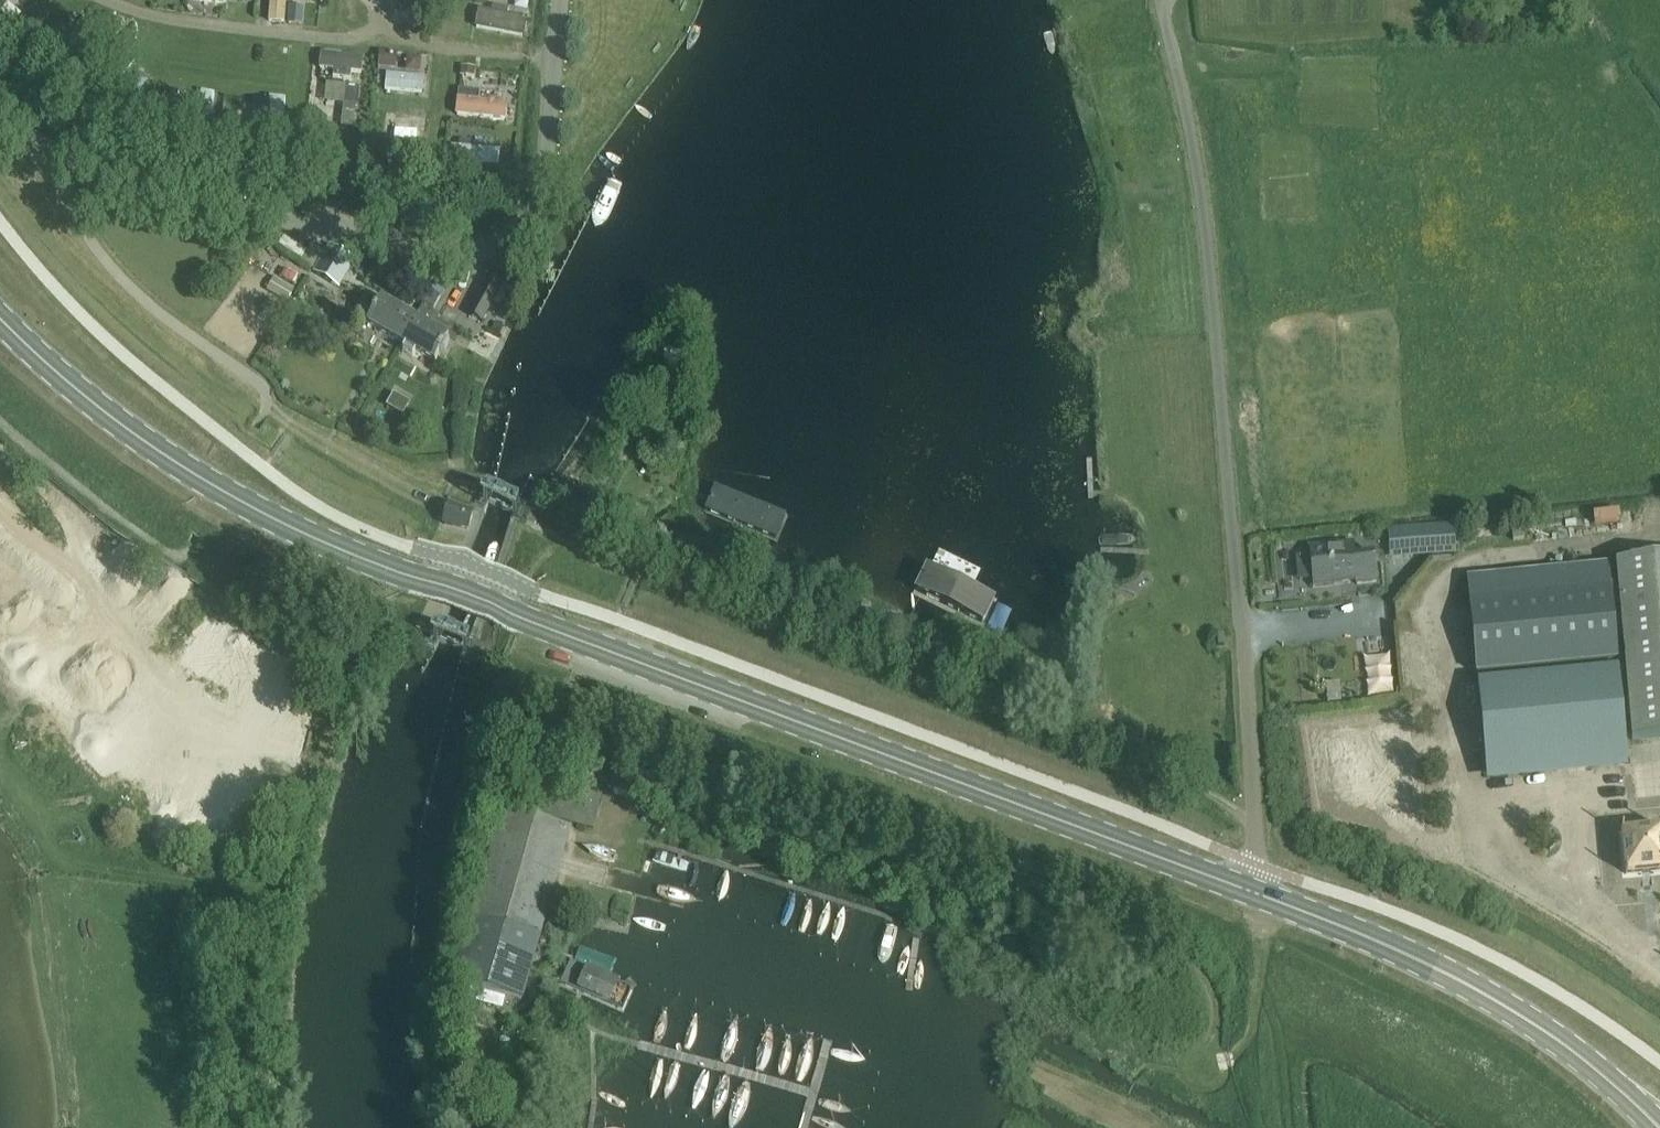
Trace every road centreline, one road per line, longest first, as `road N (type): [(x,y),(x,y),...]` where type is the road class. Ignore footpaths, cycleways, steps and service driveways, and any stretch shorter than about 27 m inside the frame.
road 1 (secondary): [(1241,888),(320,541),(151,445),(0,318)]
road 2 (unclassified): [(0,104),(57,151),(117,177),(382,241),(479,249),(506,238),(539,193),(560,0)]
road 3 (secondary): [(1659,1127),(1571,1049),(1485,993),(1241,888)]

